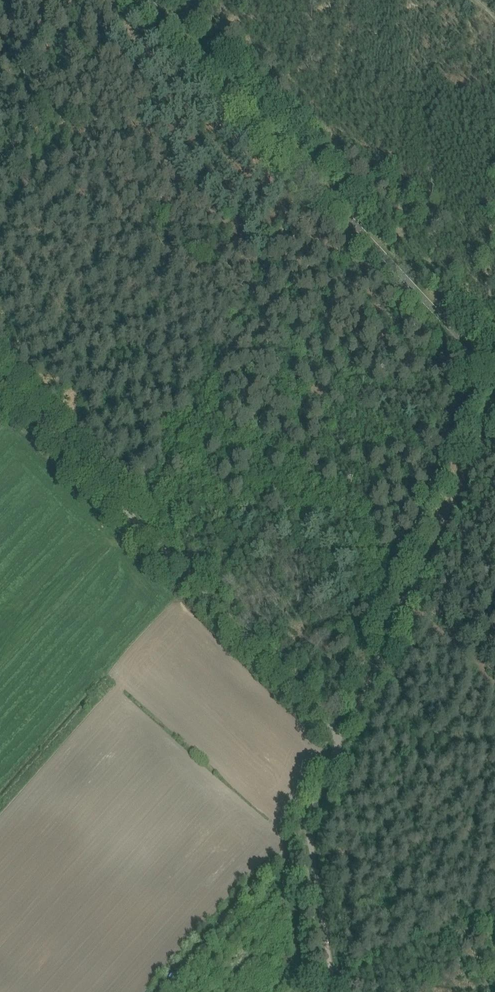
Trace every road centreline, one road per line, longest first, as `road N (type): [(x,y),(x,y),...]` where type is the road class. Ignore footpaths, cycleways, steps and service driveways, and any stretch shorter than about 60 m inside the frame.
road 1 (unclassified): [(342,740),(0,376)]
road 2 (track): [(311,824),(157,991)]
road 3 (unclassified): [(334,991),(311,824)]

